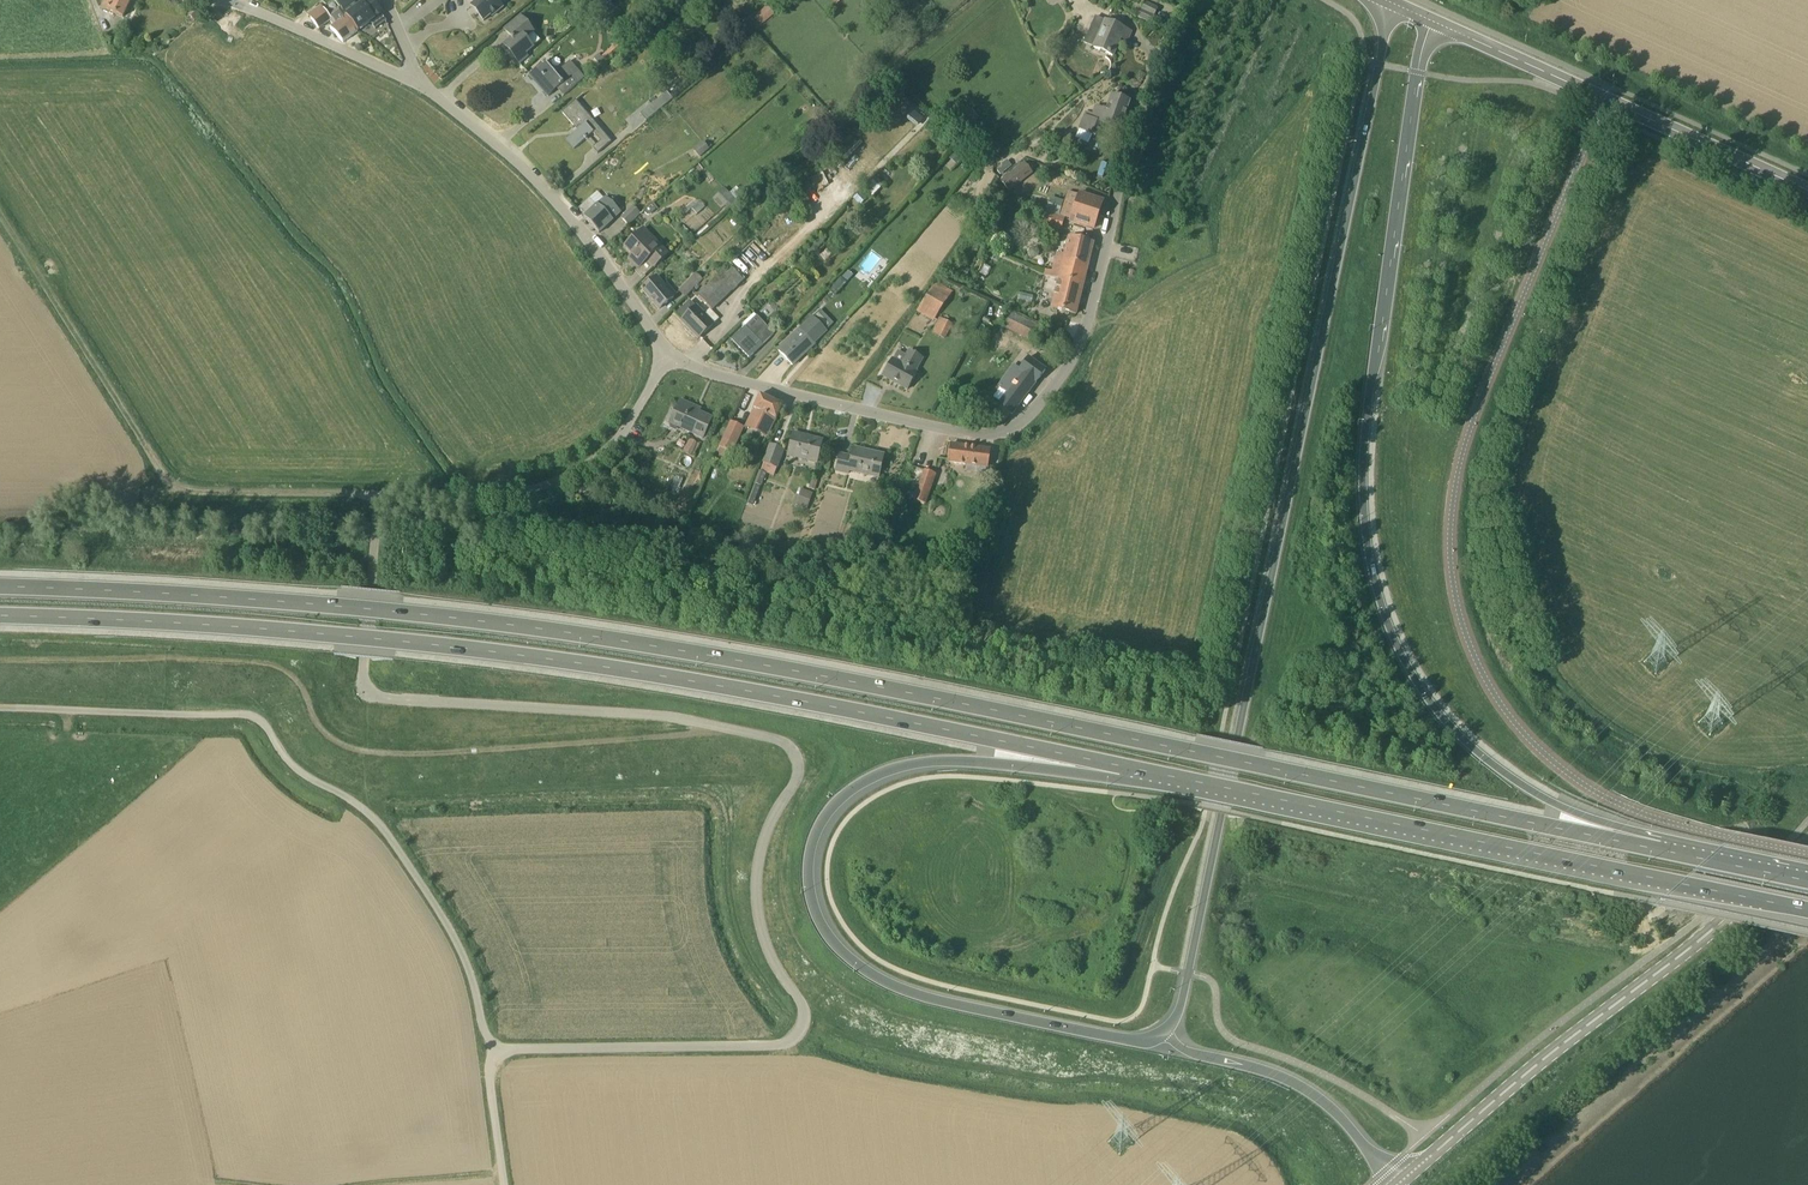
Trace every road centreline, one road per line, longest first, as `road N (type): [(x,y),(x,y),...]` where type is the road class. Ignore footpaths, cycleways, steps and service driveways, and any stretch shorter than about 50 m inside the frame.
road 1 (trunk): [(1660,850),(805,673),(540,631),(354,608),(0,586)]
road 2 (unclassified): [(490,1053),(778,1046),(802,1029),(802,1004),(763,939),(756,898),(771,823),(796,786),(788,748),(667,718),(376,698),(364,689),(376,494),(466,496),(535,490),(562,479),(598,458),(632,423),(665,356)]
road 3 (trunk): [(0,618),(353,639),(536,659),(803,701),(1143,770)]
road 4 (trunk): [(1392,3),(1188,974),(1179,1012),(1163,1032)]
road 5 (unclassified): [(1807,853),(1643,814),(1576,780),(1506,713),(1460,619),(1450,522),(1470,427),(1605,99)]
road 6 (trunk): [(1660,850),(1546,799),(1475,749),(1413,673),(1382,605),(1367,539),(1365,436),(1427,18)]
road 7 (residential): [(665,356),(927,427),(994,435),(1013,428),(1058,383),(1084,334),(1113,197),(1186,0)]
road 8 (trunk): [(1163,1032),(1130,1040),(885,984),(834,946),(810,885),(822,825),(836,804),(881,774),(956,761),(1143,770)]
road 9 (track): [(0,658),(261,663),(298,682),(318,724),(339,743),(373,753),(728,730)]
road 10 (trunk): [(1143,770),(1807,910)]
road 11 (secondary): [(1398,1184),(1807,845)]
road 12 (track): [(376,494),(190,491),(168,481),(0,216)]
road 13 (track): [(357,804),(373,793),(748,780),(796,786)]
road 14 (residential): [(665,356),(558,203),(421,85)]
road 15 (unclassified): [(490,1053),(484,1013),(450,927),(382,829),(357,804),(307,780)]
road 16 (unclassified): [(0,710),(246,716),(307,780)]
road 17 (trunk): [(1398,1184),(1312,1092),(1190,1052),(1163,1032)]
road 18 (secondary): [(1807,190),(1605,99)]
road 19 (residential): [(421,85),(233,0)]
road 20 (secondary): [(1605,99),(1427,18)]
road 21 (trunk): [(1807,881),(1660,850)]
road 22 (track): [(364,1184),(504,1173)]
road 23 (unclassified): [(505,1184),(490,1053)]

